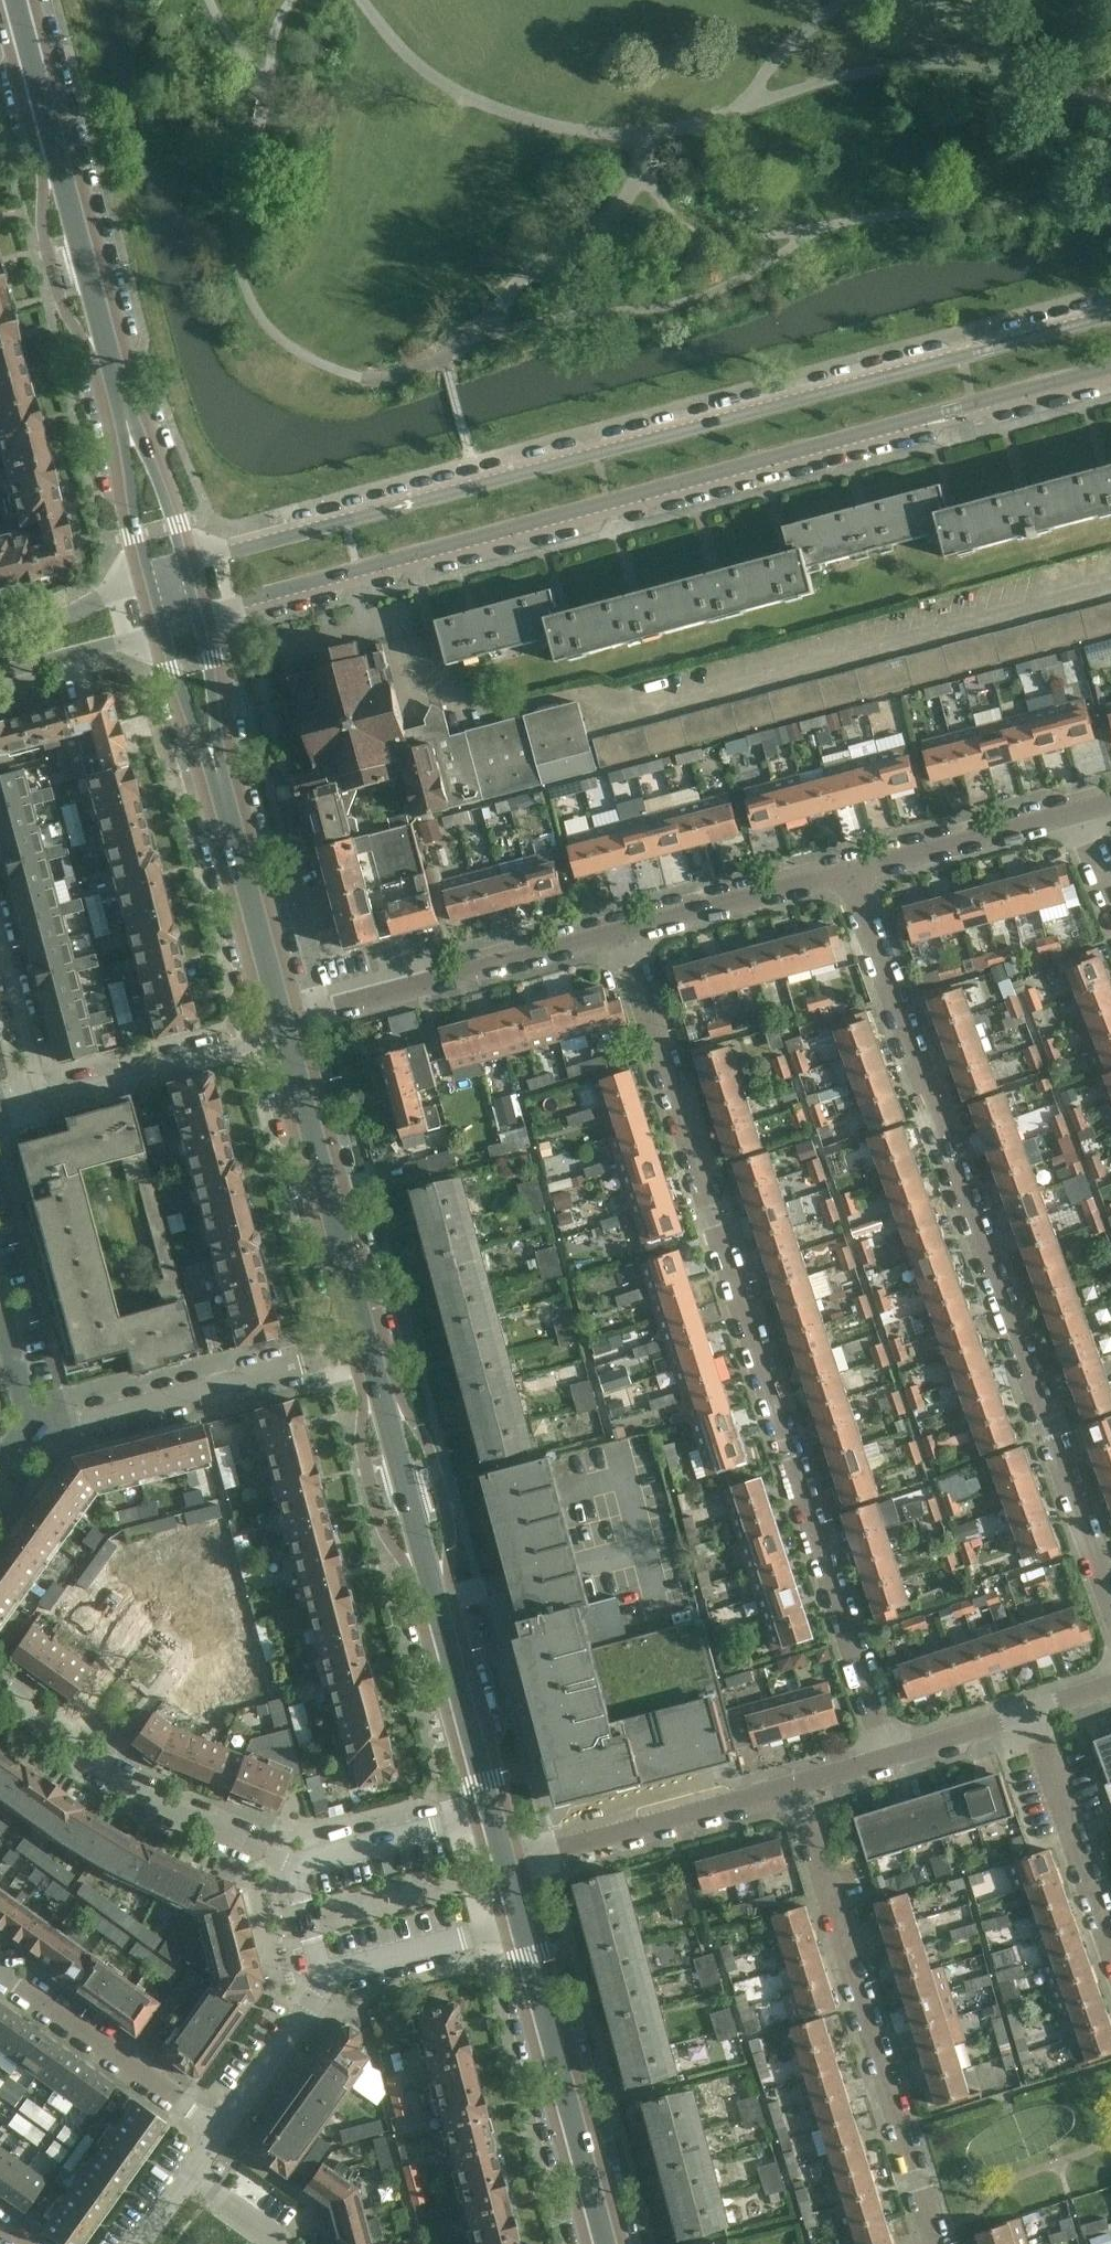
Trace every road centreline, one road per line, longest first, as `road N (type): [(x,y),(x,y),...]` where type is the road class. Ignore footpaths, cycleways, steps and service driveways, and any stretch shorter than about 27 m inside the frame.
road 1 (tertiary): [(1110,316),(185,564)]
road 2 (tertiary): [(200,618),(1110,369)]
road 3 (residential): [(887,1758),(623,934)]
road 4 (residential): [(1110,1600),(855,878)]
road 5 (tertiary): [(490,1812),(367,1345)]
road 6 (residential): [(938,2243),(793,1789)]
road 7 (tertiary): [(126,424),(15,0)]
road 8 (residential): [(283,1029),(623,934)]
road 9 (residential): [(367,1345),(29,1432)]
road 10 (residential): [(295,1864),(142,1796),(0,1693)]
road 11 (tertiary): [(606,2243),(521,1926)]
road 12 (tertiary): [(367,1345),(283,1029)]
road 13 (residential): [(504,1864),(793,1789)]
road 14 (residential): [(219,2132),(0,1978)]
road 15 (tertiary): [(283,1029),(217,776)]
road 16 (residential): [(1110,1948),(1031,1714)]
road 17 (residential): [(46,1090),(67,1093),(283,1029)]
road 18 (residential): [(623,934),(855,878)]
road 19 (residential): [(855,878),(1079,815)]
road 20 (residential): [(490,1812),(295,1864)]
road 21 (residential): [(330,1981),(521,1926)]
road 22 (residential): [(219,2132),(330,1981)]
road 23 (tertiary): [(0,673),(162,629)]
road 24 (tertiary): [(148,577),(0,641)]
road 25 (tertiary): [(217,776),(213,671),(200,618)]
road 26 (tertiary): [(162,629),(193,729),(217,776)]
road 27 (tertiary): [(126,424),(125,483),(148,577)]
road 28 (tertiary): [(185,564),(159,484),(126,424)]
road 29 (residential): [(46,1090),(33,1072),(0,946)]
road 30 (residential): [(887,1758),(1031,1714)]
road 31 (residential): [(330,1981),(295,1864)]

